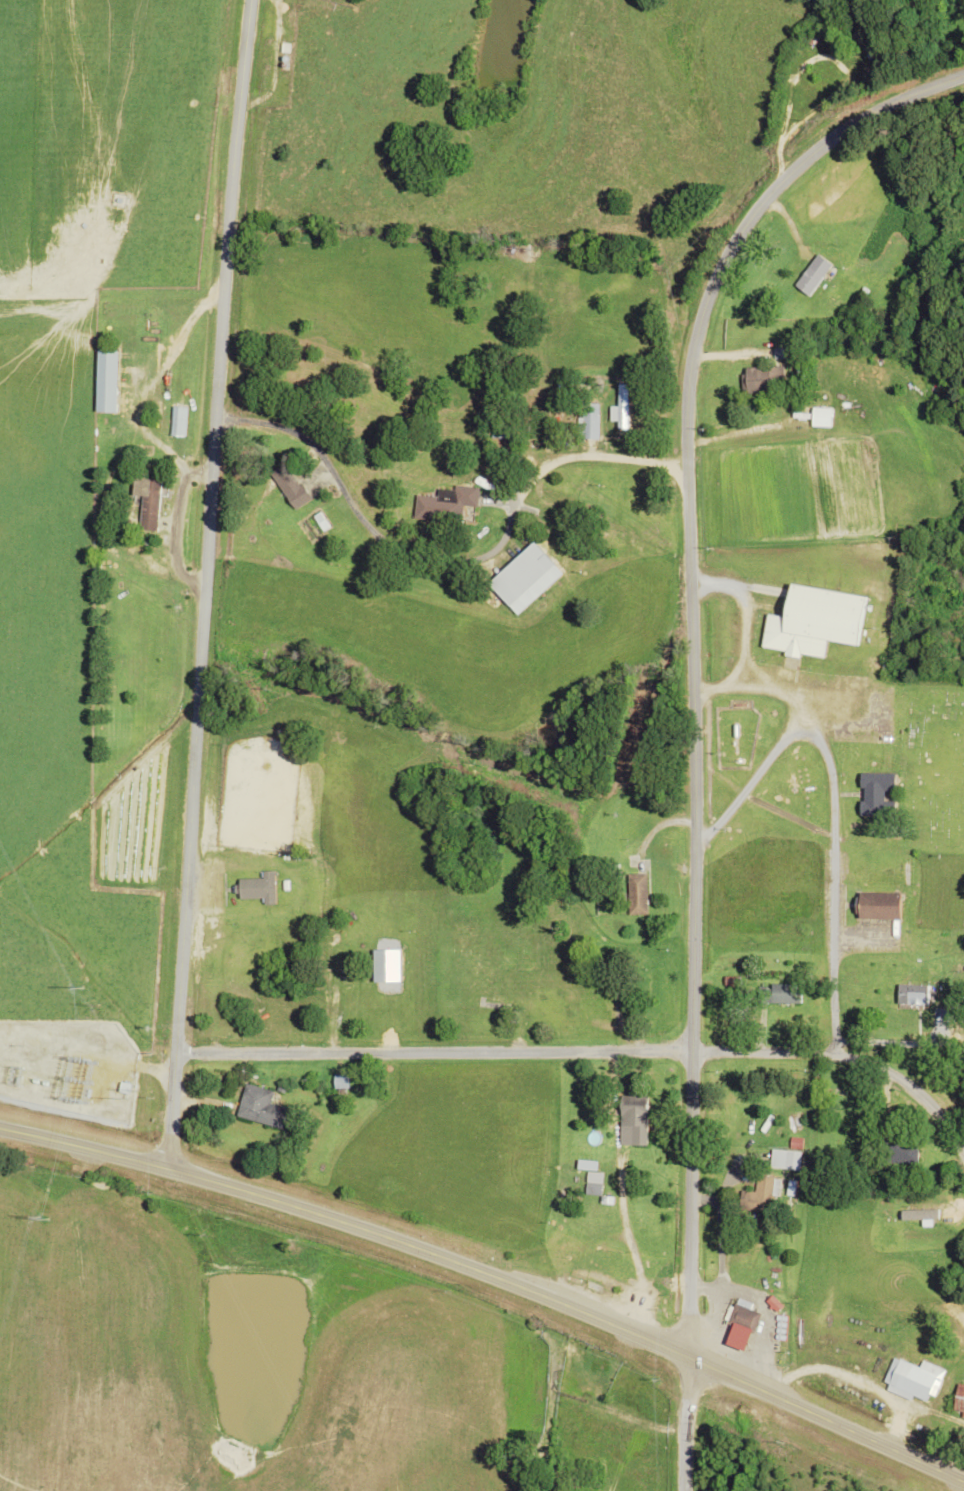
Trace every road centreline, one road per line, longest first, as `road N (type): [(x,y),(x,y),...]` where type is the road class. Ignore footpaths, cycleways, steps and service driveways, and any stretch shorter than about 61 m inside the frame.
road 1 (tertiary): [(686,1357),(694,844),(684,464),(694,343),(732,246),(800,164),(849,125),(963,77)]
road 2 (residential): [(167,1170),(228,205),(250,0)]
road 3 (primary): [(963,1485),(465,1266),(167,1170),(0,1126)]
road 4 (residential): [(963,1159),(912,1090),(881,1069),(831,1055),(175,1054)]
road 5 (residential): [(214,419),(259,423),(302,439),(377,541),(443,567),(499,546),(529,479),(545,467),(585,457),(684,467)]
road 6 (residential): [(684,1490),(686,1357)]

